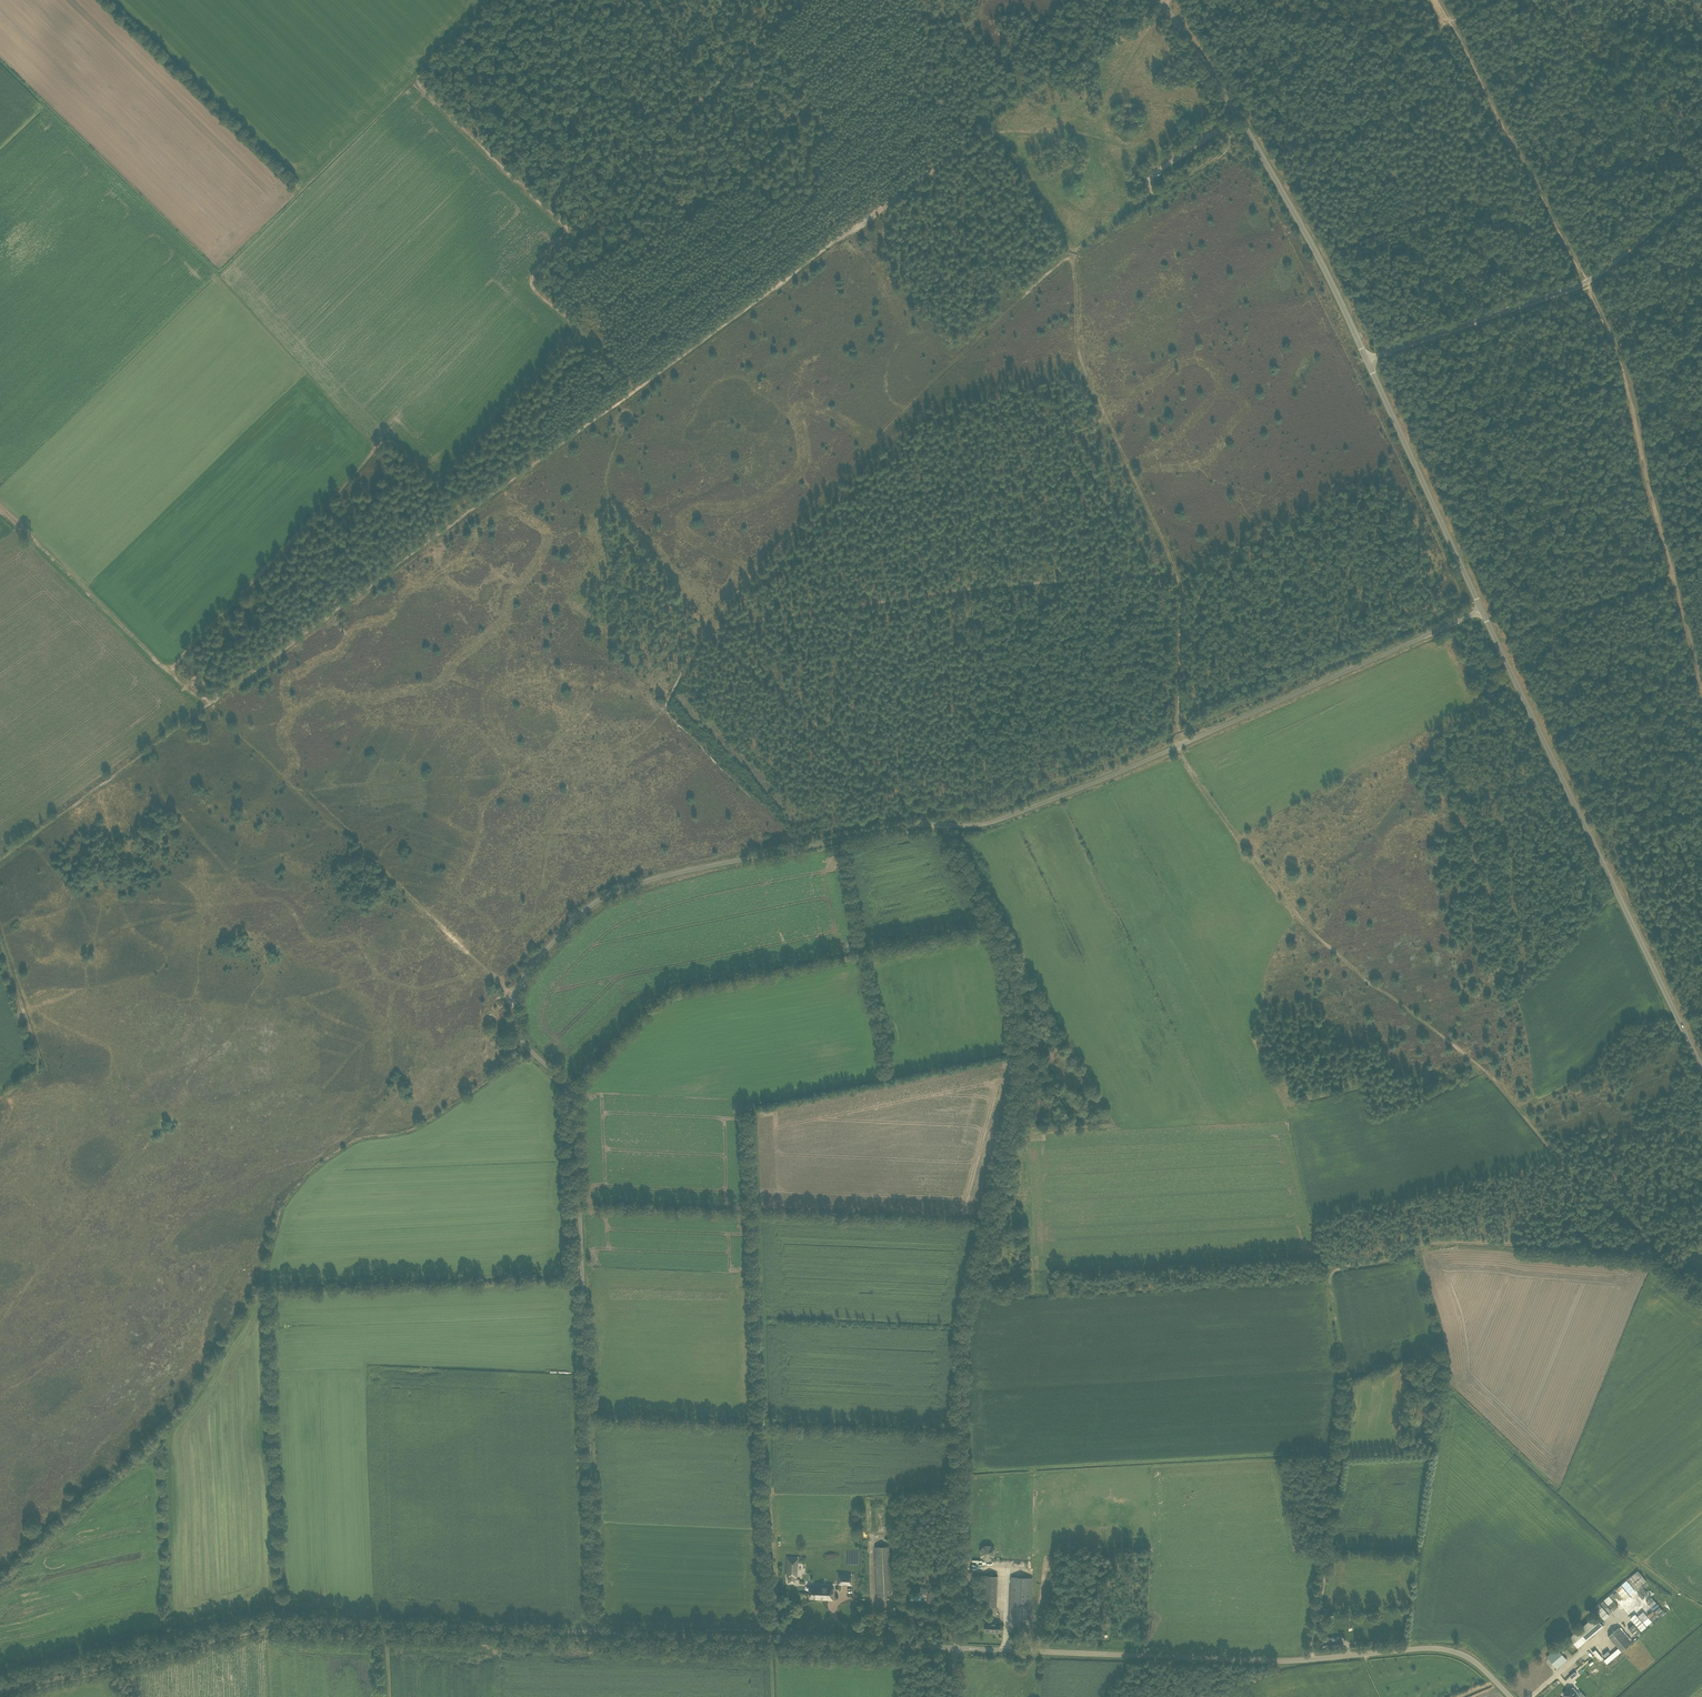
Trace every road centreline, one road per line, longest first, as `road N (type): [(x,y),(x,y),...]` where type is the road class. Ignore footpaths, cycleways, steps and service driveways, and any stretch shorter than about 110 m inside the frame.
road 1 (unclassified): [(594,1627),(575,1118),(565,1088),(515,1035),(512,999),(571,919),(633,883),(918,825),(995,820),(1482,610)]
road 2 (track): [(1153,192),(1074,253),(1082,363),(1180,579),(1178,746),(1300,919),(1491,1077),(1578,1177),(1701,1273)]
road 3 (track): [(249,672),(986,135),(1075,132),(1128,147),(1159,170)]
road 4 (track): [(944,825),(1012,962),(1026,1067),(963,1327),(955,1648)]
road 5 (track): [(801,848),(665,707),(671,689),(713,618),(918,397),(1074,253)]
road 6 (track): [(1701,1260),(1614,1247),(1431,1242),(1335,1269),(1348,1386),(1313,1659)]
road 7 (track): [(1701,675),(1614,342),(1436,0)]
road 8 (unclassified): [(594,1627),(296,1614),(0,1686)]
road 9 (unclassified): [(1511,1696),(1472,1659),(1432,1648),(1259,1660),(955,1648)]
road 10 (tertiary): [(1701,1072),(1482,610)]
road 11 (track): [(1178,571),(956,590),(705,628)]
road 12 (track): [(1107,417),(948,517),(890,569),(859,617),(842,745)]
road 13 (tertiary): [(1367,360),(1253,140),(1160,0)]
road 14 (unclassified): [(1367,360),(1587,281),(1701,186)]
road 15 (unclassified): [(955,1648),(594,1627)]
road 16 (track): [(705,628),(932,824)]
road 17 (tertiary): [(1482,610),(1367,360)]
road 18 (track): [(0,862),(207,704)]
road 19 (track): [(1701,71),(1666,83),(1538,196)]
road 20 (track): [(0,1097),(34,1071),(0,948)]

